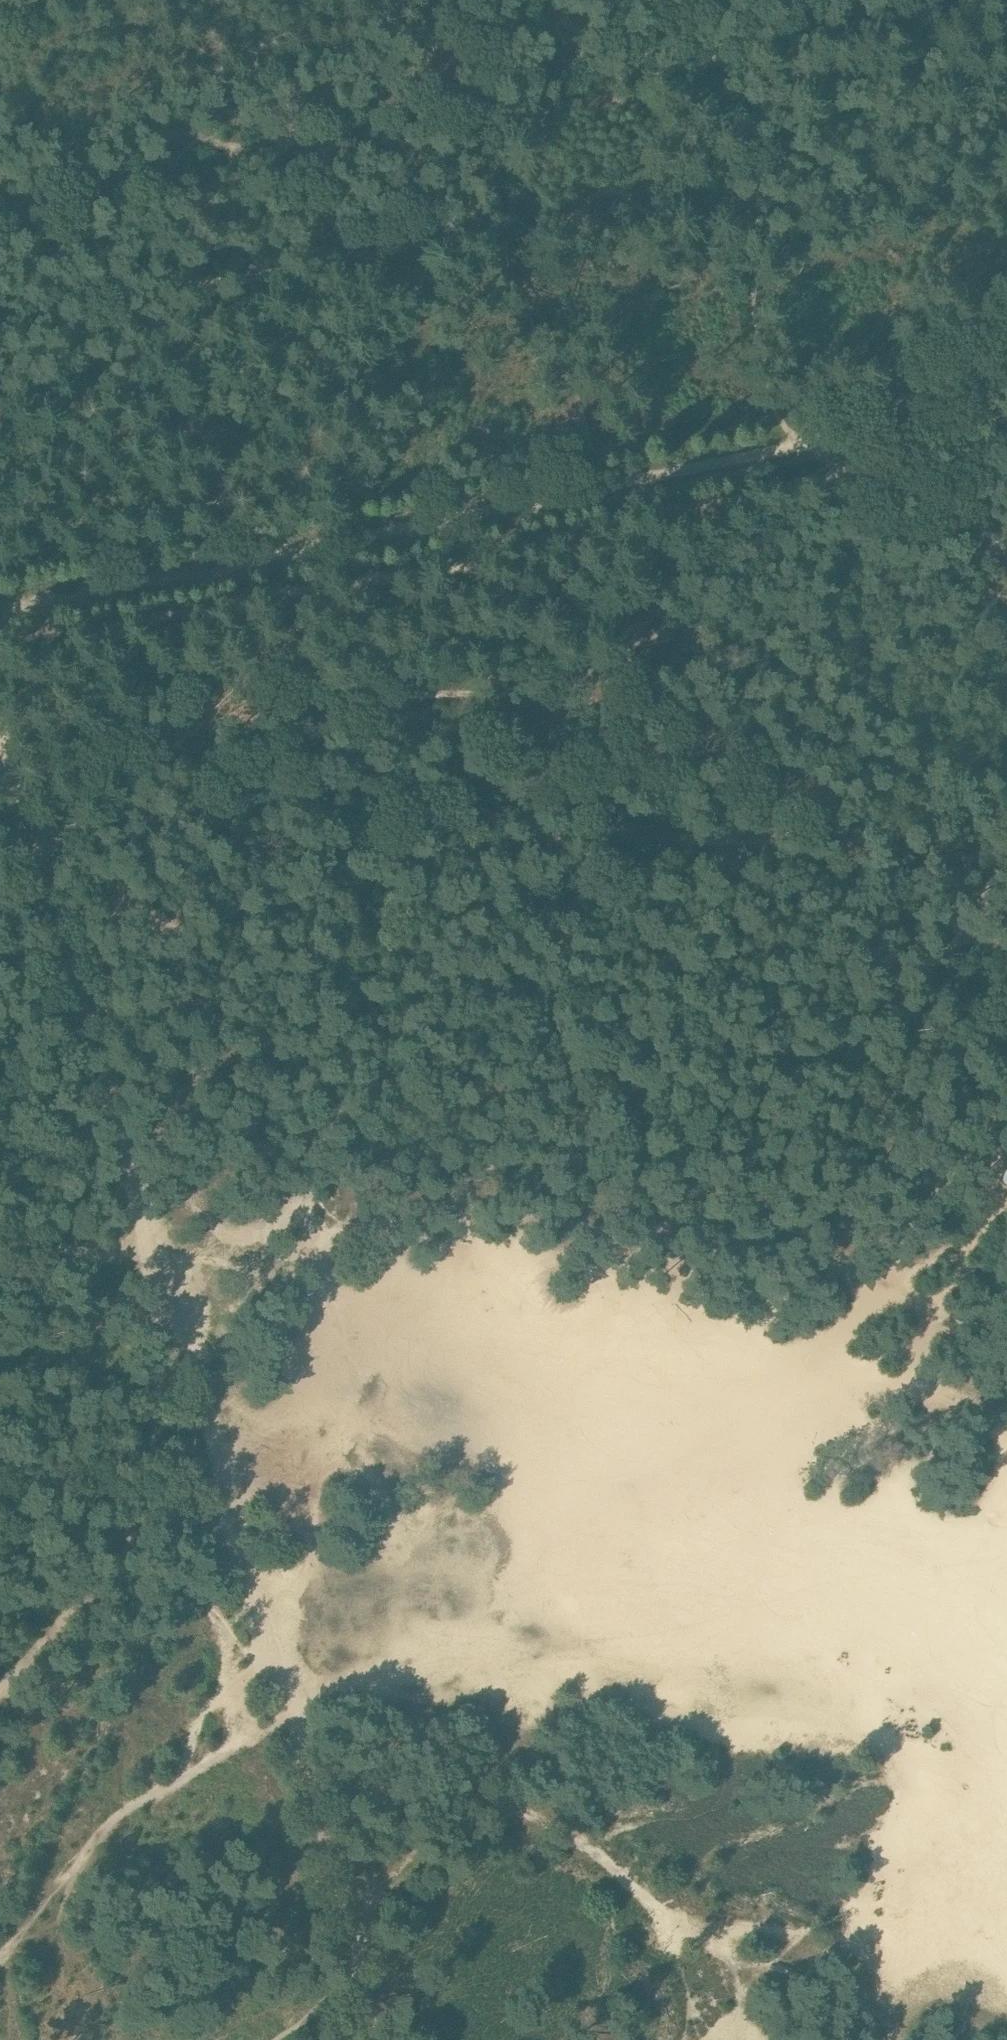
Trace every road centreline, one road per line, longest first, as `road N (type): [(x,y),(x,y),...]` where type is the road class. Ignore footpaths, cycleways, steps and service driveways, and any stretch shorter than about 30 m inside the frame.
road 1 (track): [(0,599),(841,419)]
road 2 (track): [(300,1754),(150,1248)]
road 3 (track): [(599,483),(450,0)]
road 4 (track): [(474,87),(0,215)]
road 5 (track): [(150,1248),(29,842)]
road 6 (track): [(384,2039),(300,1754)]
road 7 (track): [(1006,558),(841,419)]
road 8 (track): [(841,419),(1006,334)]
road 9 (track): [(0,1239),(150,1248)]

